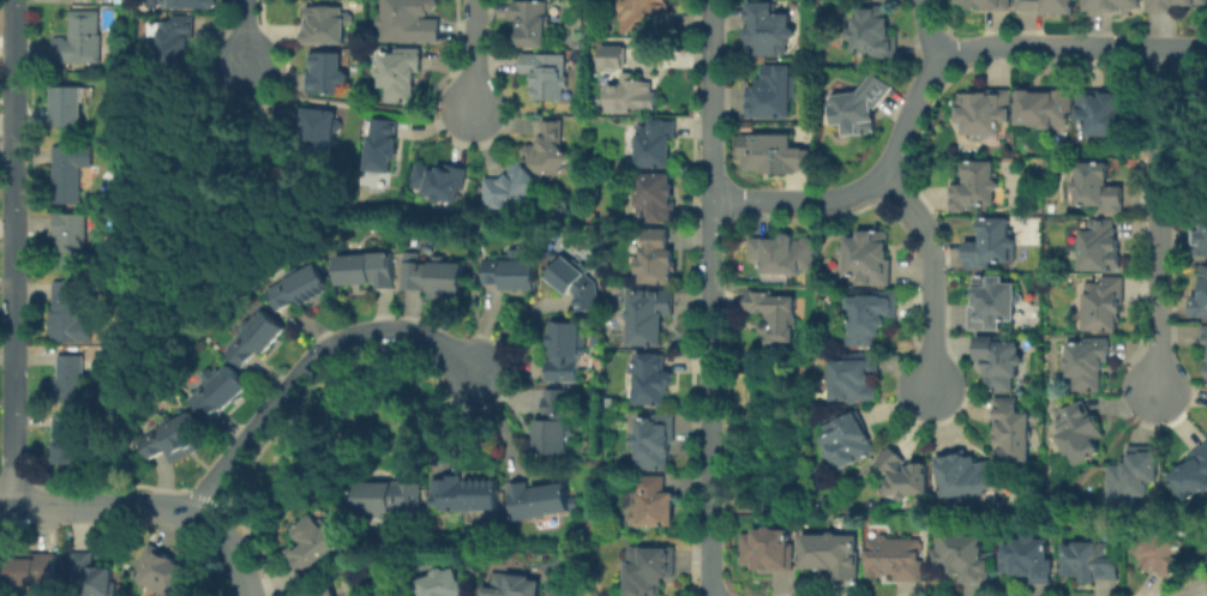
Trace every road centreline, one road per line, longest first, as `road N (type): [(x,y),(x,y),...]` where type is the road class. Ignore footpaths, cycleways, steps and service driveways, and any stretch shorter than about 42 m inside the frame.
road 1 (residential): [(713,0),(708,595)]
road 2 (residential): [(713,201),(833,203),(876,187),(889,177),(918,90),(960,52),(1206,51)]
road 3 (residential): [(15,0),(12,506)]
road 4 (residential): [(202,510),(215,478),(334,344),(378,331),(415,333),(468,373)]
road 5 (residential): [(1157,50),(1152,391)]
road 6 (residential): [(889,177),(926,225),(931,246),(926,390)]

